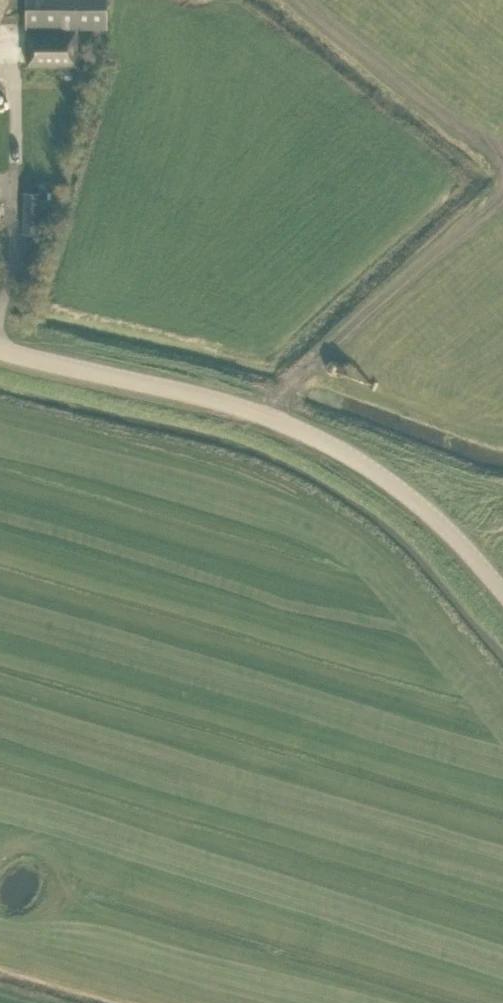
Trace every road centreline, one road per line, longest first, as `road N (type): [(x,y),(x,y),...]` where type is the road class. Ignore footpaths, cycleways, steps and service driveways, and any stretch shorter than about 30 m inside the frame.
road 1 (tertiary): [(502,594),(396,486),(301,429),(0,348)]

